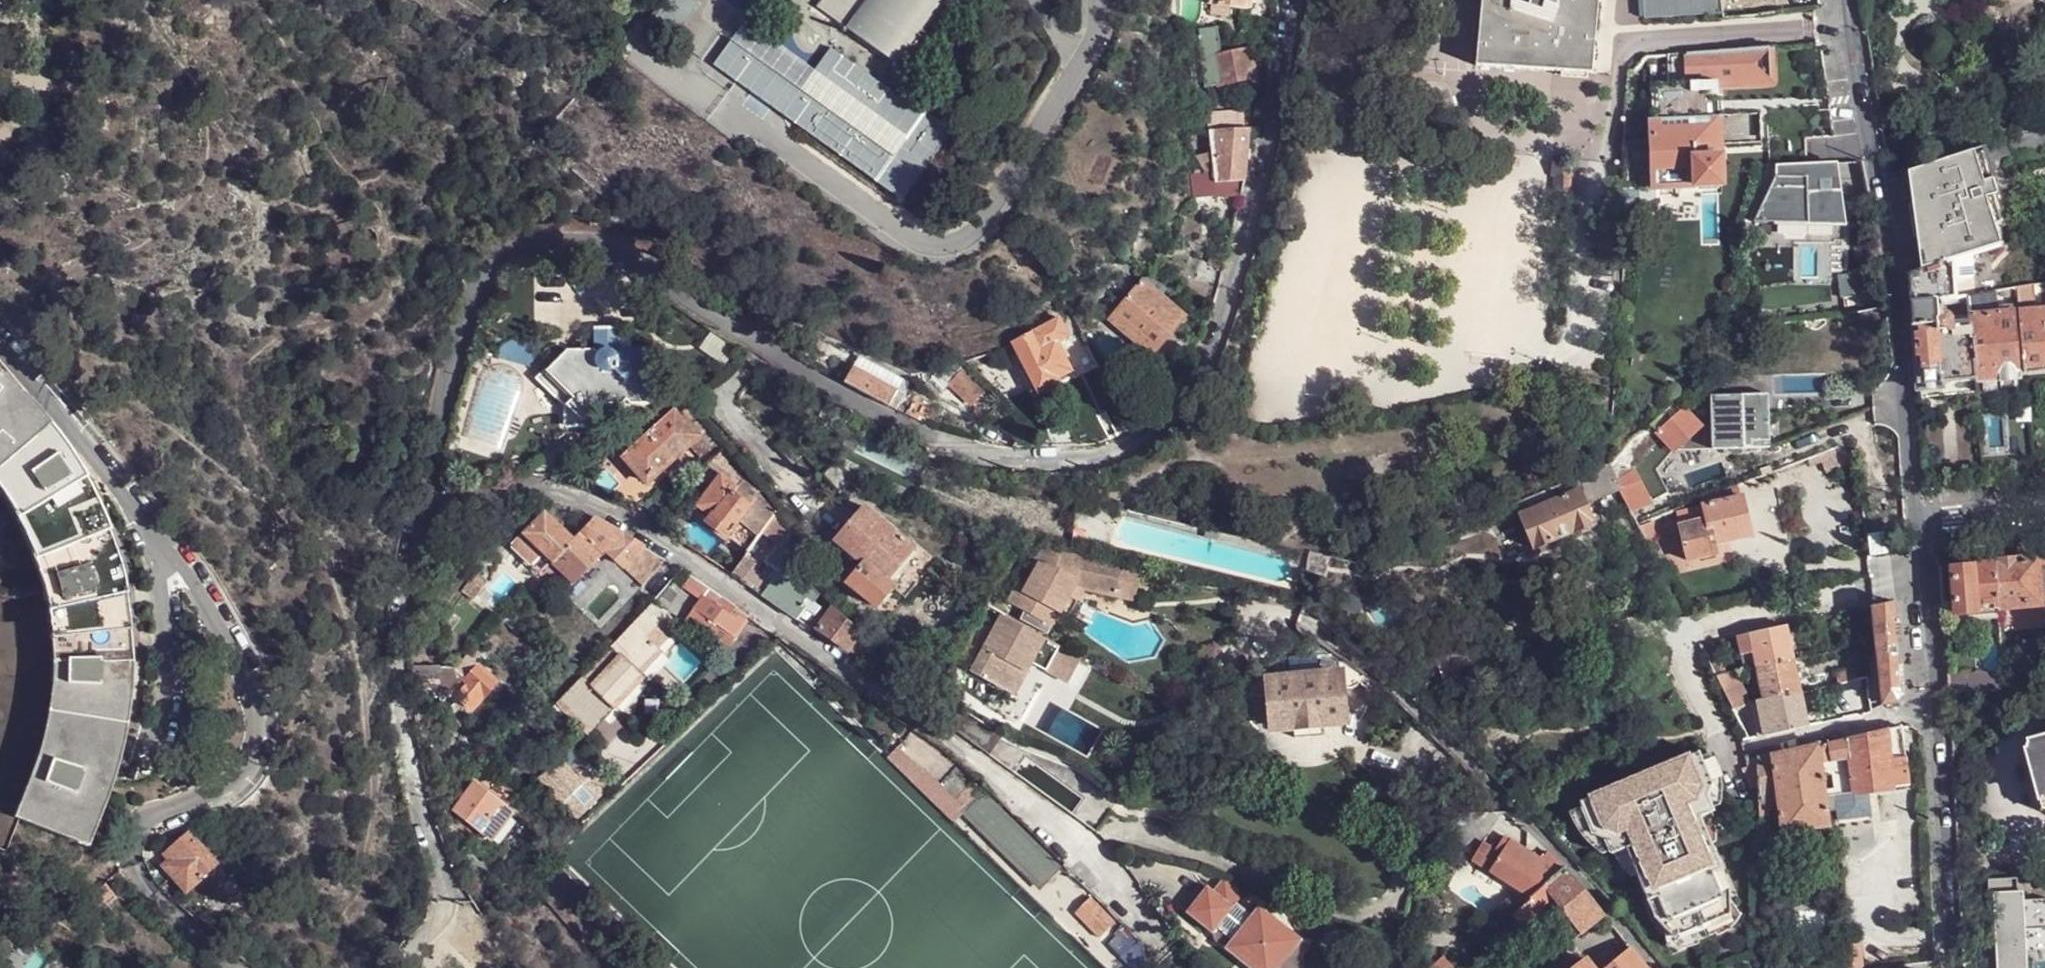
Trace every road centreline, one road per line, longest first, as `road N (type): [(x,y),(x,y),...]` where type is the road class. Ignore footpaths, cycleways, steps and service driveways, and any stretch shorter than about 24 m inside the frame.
road 1 (residential): [(414,524),(474,284),(524,241),(554,234),(599,236),(782,359),(956,446),(1006,460),(1051,460),(1101,456),(1139,439),(1181,402),(1221,326),(1293,0)]
road 2 (residential): [(414,524),(518,489),(587,502),(1061,815),(1160,937)]
road 3 (residential): [(0,343),(210,600),(243,658),(260,729),(245,775),(215,798),(137,828),(129,841),(132,861),(181,929),(228,967)]
road 4 (residential): [(1917,522),(1877,182),(1846,0)]
road 5 (residential): [(1656,967),(1589,882),(1520,812),(1382,675),(1308,622)]
road 6 (residential): [(394,967),(439,926),(445,904),(418,806),(403,670),(414,524)]
road 7 (residential): [(1951,967),(1932,707)]
road 8 (residential): [(1932,707),(1751,749)]
road 9 (residential): [(1932,707),(1917,522)]
road 10 (unclassified): [(1917,522),(2044,511)]

